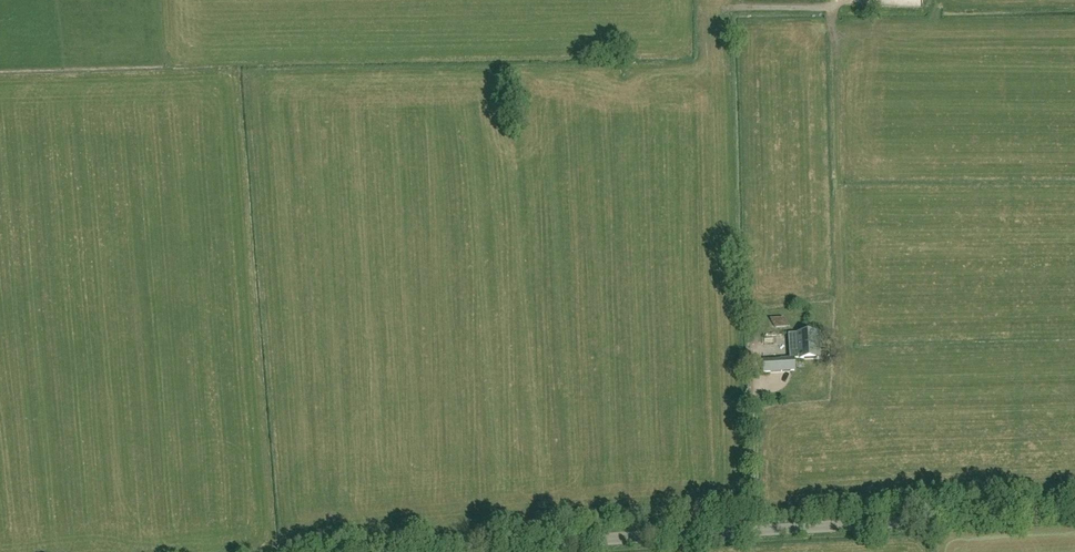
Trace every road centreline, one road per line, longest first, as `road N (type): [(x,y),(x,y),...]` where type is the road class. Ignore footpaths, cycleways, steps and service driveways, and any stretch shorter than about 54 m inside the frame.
road 1 (unclassified): [(422,551),(1074,510)]

